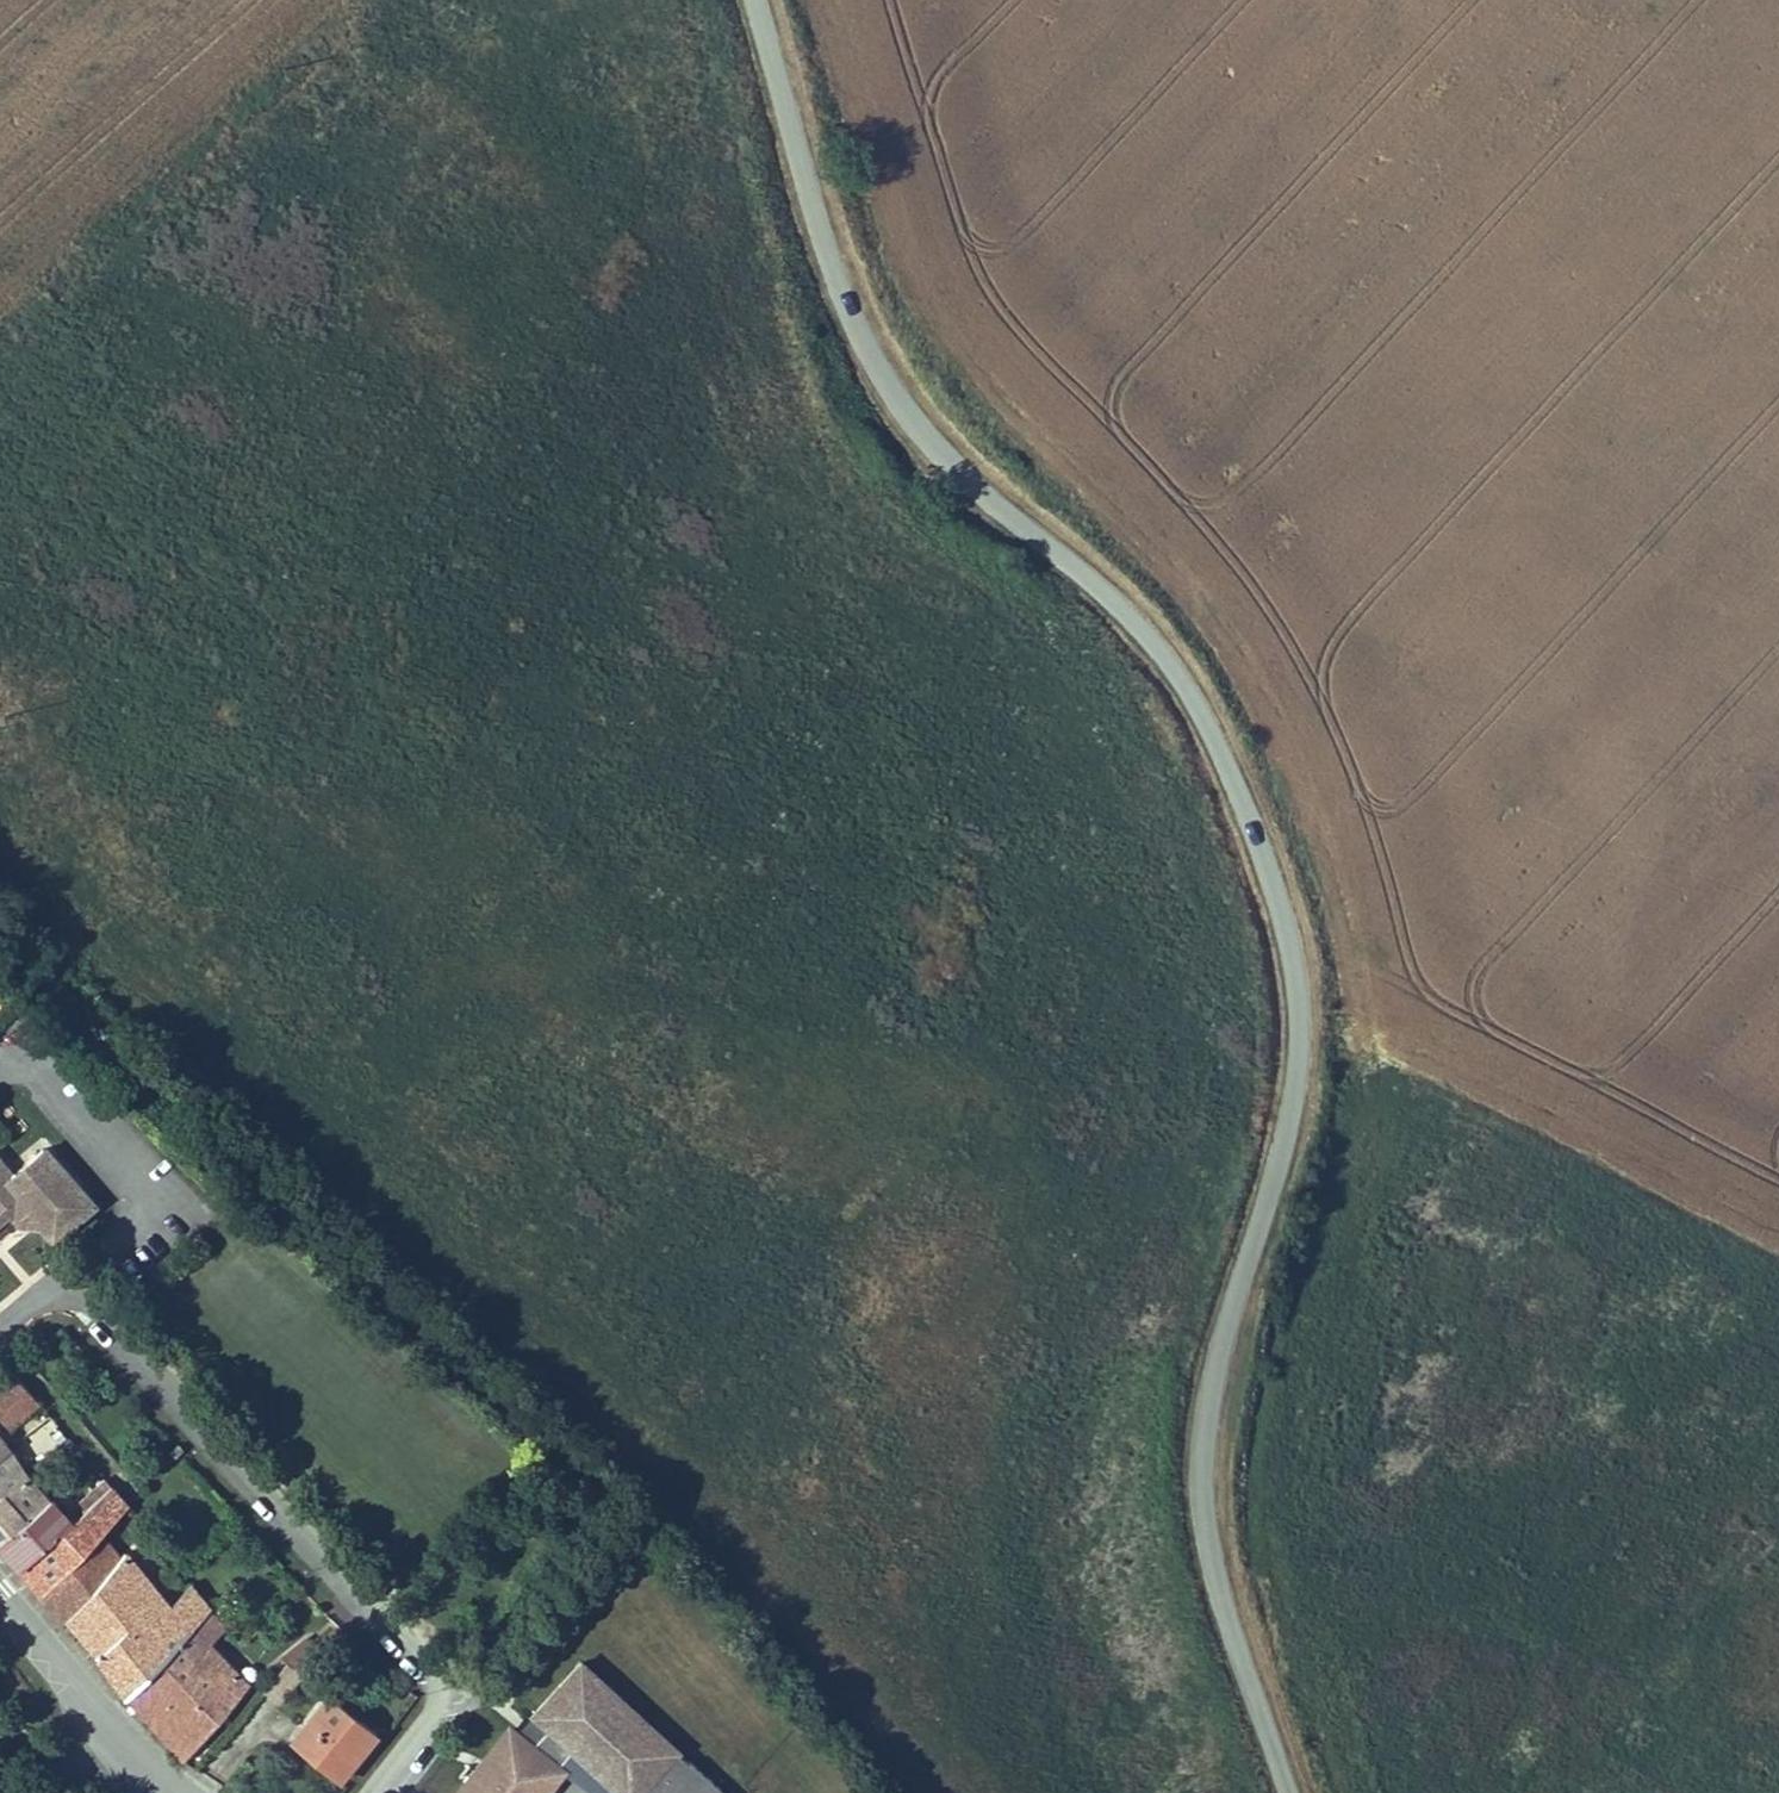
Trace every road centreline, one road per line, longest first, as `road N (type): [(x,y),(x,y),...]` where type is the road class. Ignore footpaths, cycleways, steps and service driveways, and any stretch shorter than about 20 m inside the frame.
road 1 (unclassified): [(1288,1792),(1217,1589),(1198,1458),(1204,1385),(1288,1098),(1296,1017),(1291,943),(1274,876),(1239,781),(1166,650),(1073,555),(949,457),(877,365),(825,251),(756,0)]
road 2 (residential): [(0,1322),(43,1285),(62,1281),(80,1292),(422,1647),(437,1672),(436,1700),(376,1792)]
road 3 (tertiary): [(111,1729),(0,1600)]

